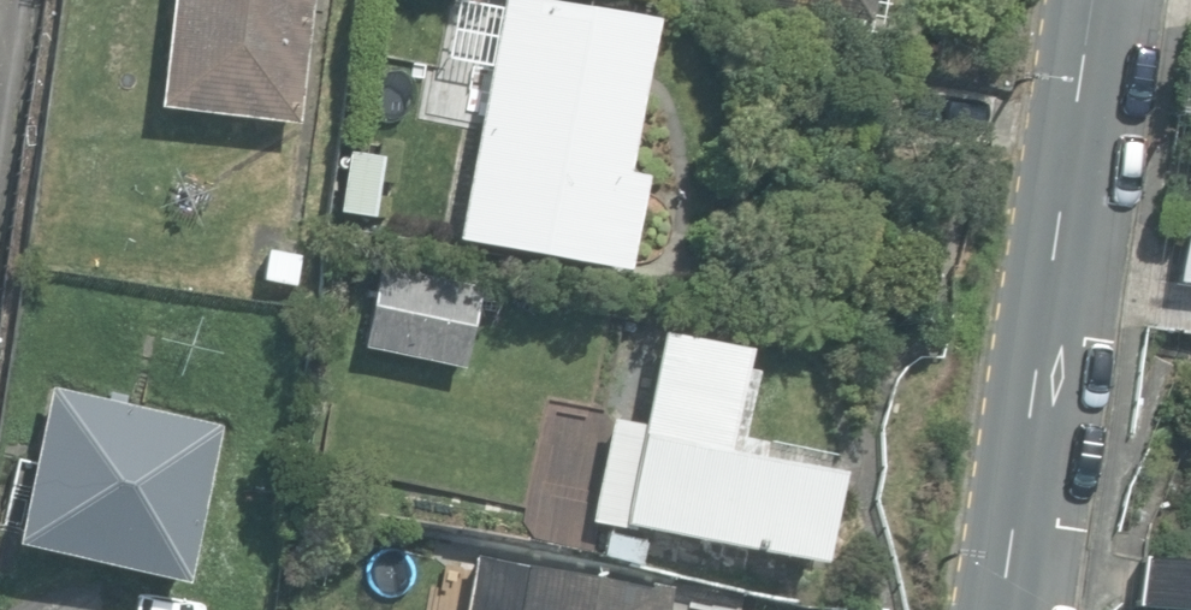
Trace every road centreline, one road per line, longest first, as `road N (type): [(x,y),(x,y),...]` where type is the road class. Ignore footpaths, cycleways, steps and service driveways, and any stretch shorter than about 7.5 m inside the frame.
road 1 (tertiary): [(1093,0),(1005,609)]

